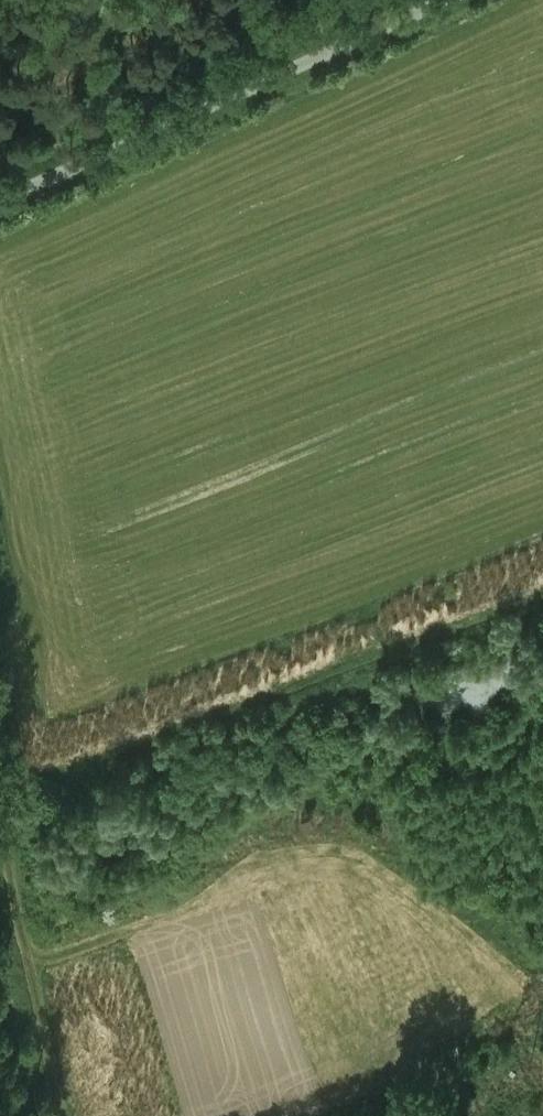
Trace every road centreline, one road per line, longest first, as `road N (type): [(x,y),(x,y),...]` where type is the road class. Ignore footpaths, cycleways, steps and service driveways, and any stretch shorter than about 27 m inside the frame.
road 1 (unclassified): [(445,0),(0,201)]
road 2 (track): [(0,808),(62,1115)]

